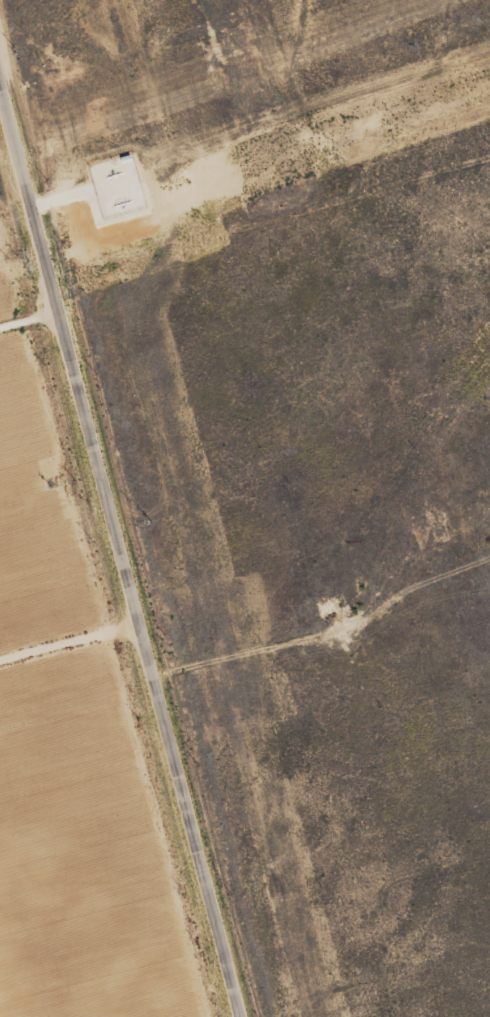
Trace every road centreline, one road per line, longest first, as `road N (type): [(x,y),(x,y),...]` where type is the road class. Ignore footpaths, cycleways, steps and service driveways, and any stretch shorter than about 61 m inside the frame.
road 1 (residential): [(242,1016),(160,719),(155,653),(0,77)]
road 2 (track): [(489,225),(70,335)]
road 3 (track): [(169,751),(349,717),(390,678),(413,626)]

